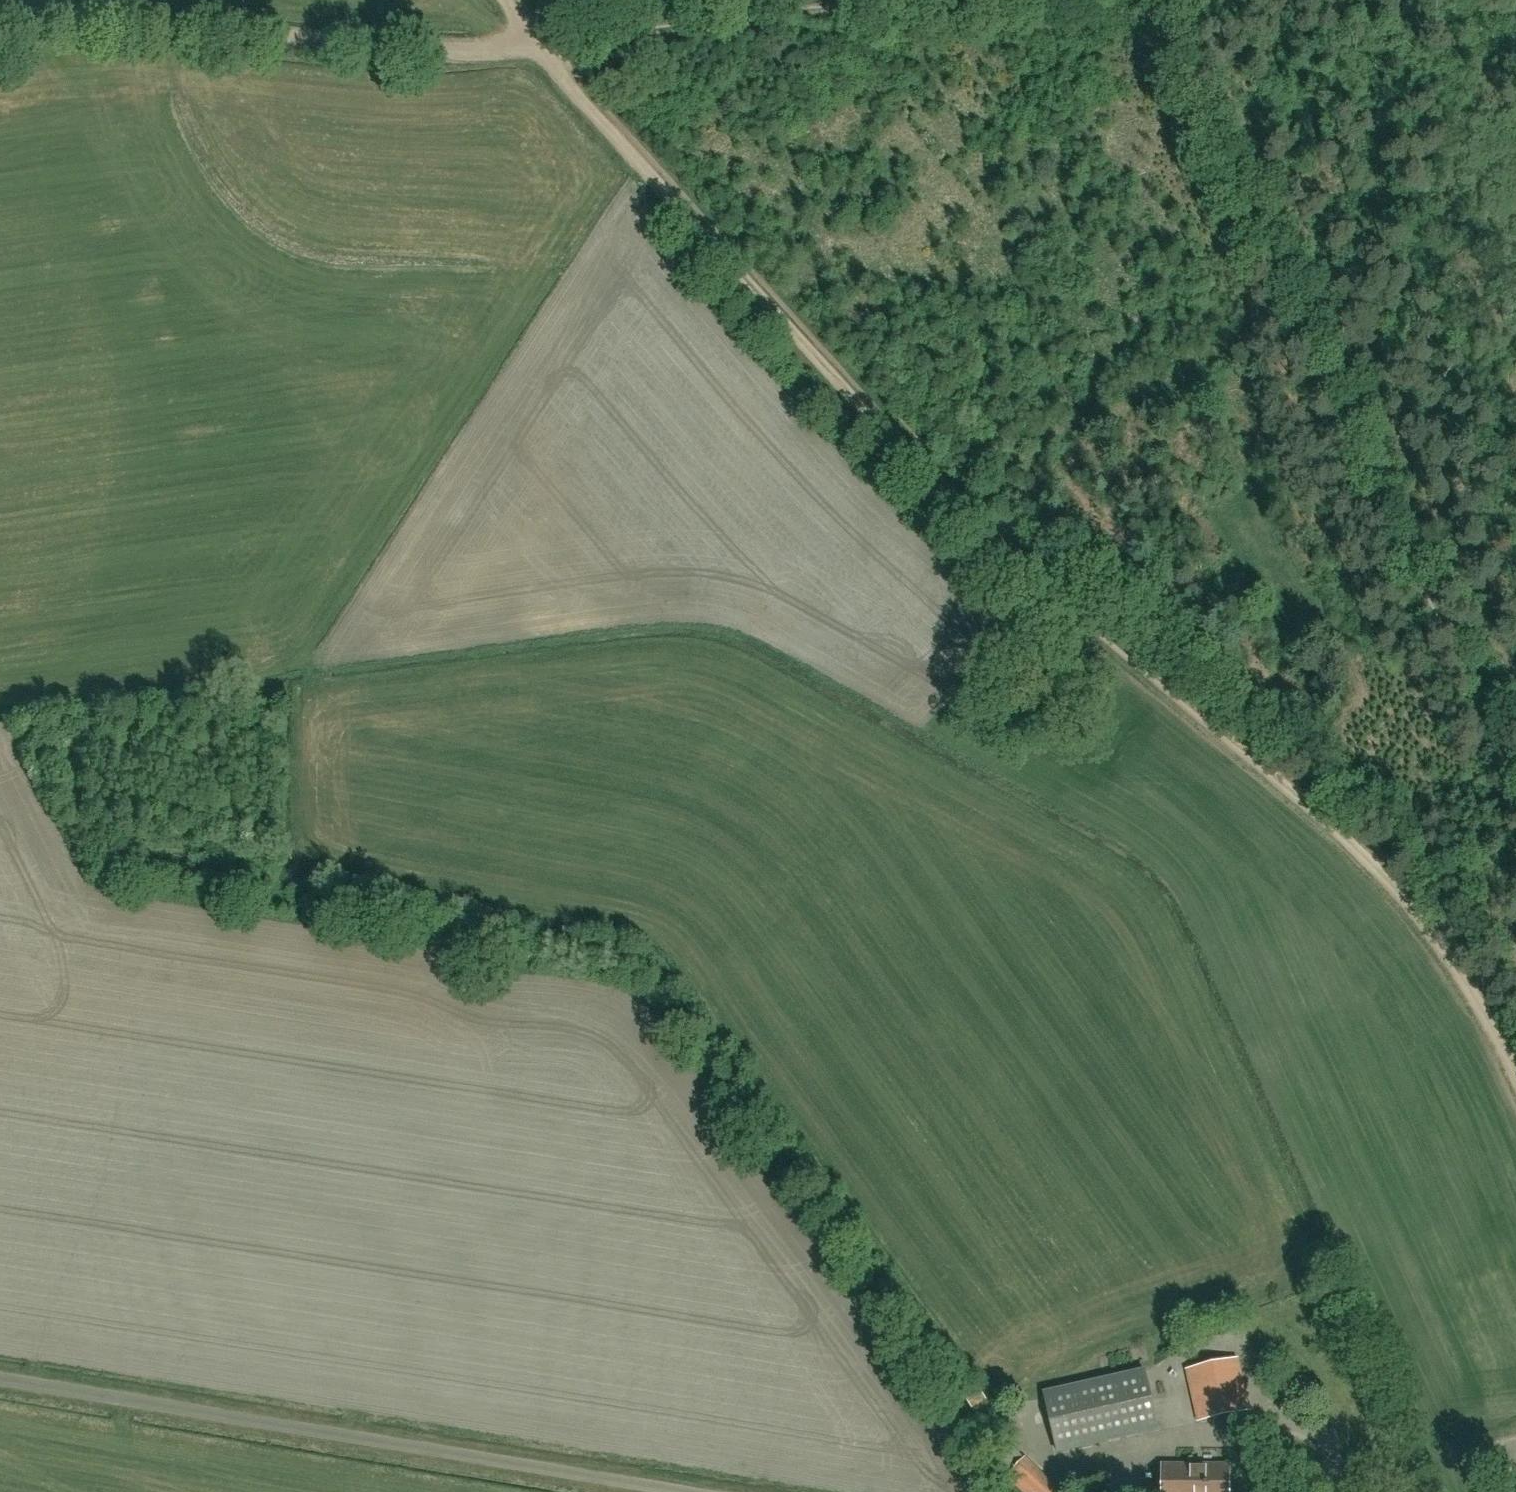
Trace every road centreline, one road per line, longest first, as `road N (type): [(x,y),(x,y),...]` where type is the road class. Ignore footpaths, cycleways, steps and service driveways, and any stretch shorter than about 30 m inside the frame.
road 1 (track): [(1515,1075),(1423,923),(1261,771),(926,485),(555,72),(505,0)]
road 2 (unclassified): [(0,1379),(693,1491)]
road 3 (track): [(552,48),(456,51),(75,22),(0,26)]
road 4 (track): [(885,0),(552,48)]

